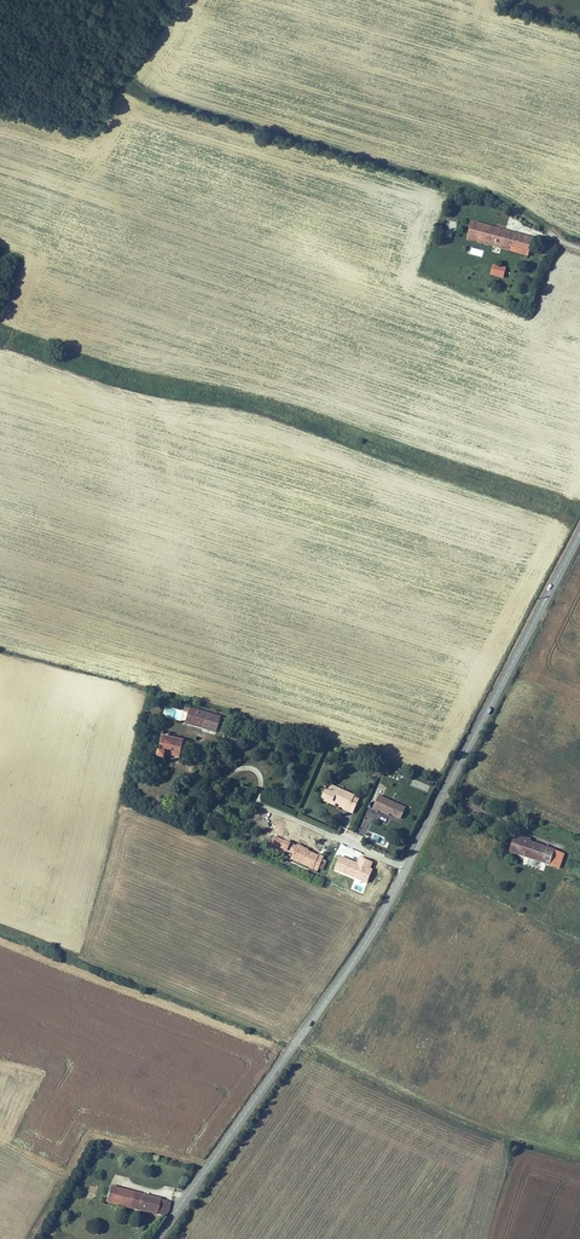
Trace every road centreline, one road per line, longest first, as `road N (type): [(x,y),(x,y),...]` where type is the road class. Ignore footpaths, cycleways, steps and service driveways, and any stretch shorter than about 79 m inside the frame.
road 1 (track): [(131,80),(194,109),(515,201),(566,243)]
road 2 (tertiary): [(406,867),(372,932),(157,1238)]
road 3 (tertiary): [(579,535),(406,867)]
road 4 (track): [(0,284),(131,80)]
road 5 (unclassified): [(263,806),(406,867)]

